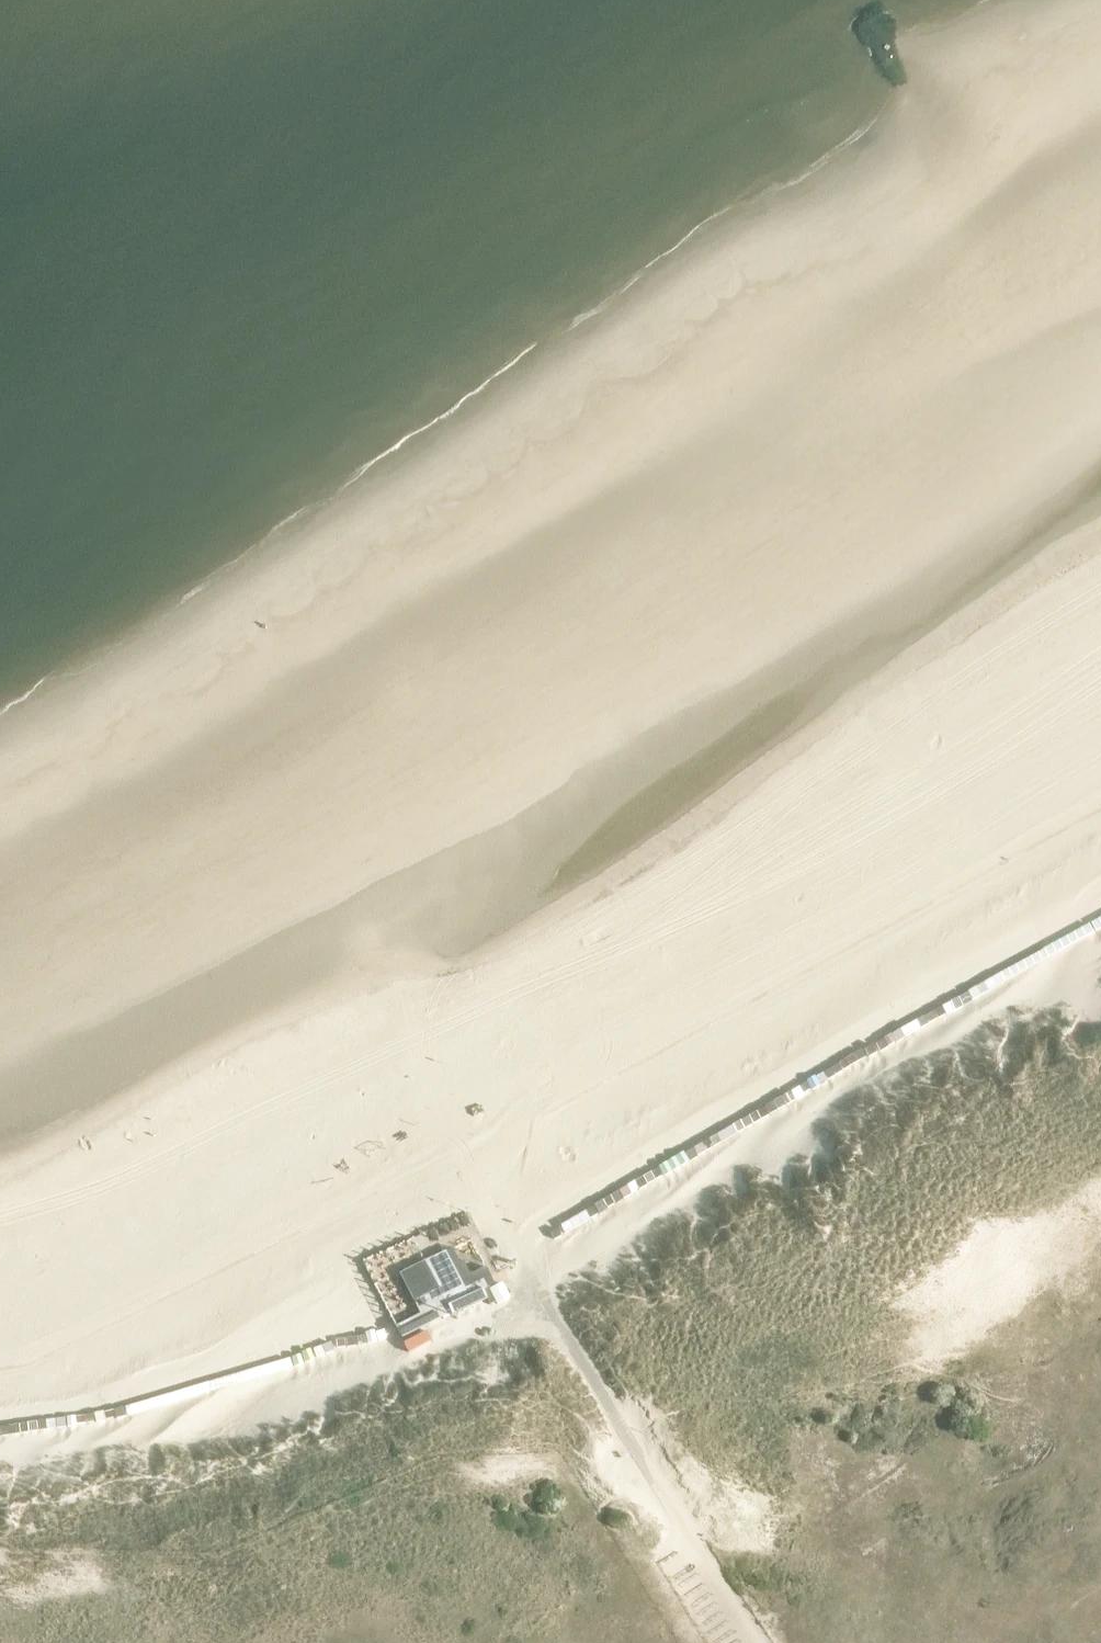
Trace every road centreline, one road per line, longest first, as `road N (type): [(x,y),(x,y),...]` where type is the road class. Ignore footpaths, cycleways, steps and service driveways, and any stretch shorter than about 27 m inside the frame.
road 1 (track): [(757,1642),(547,1297)]

